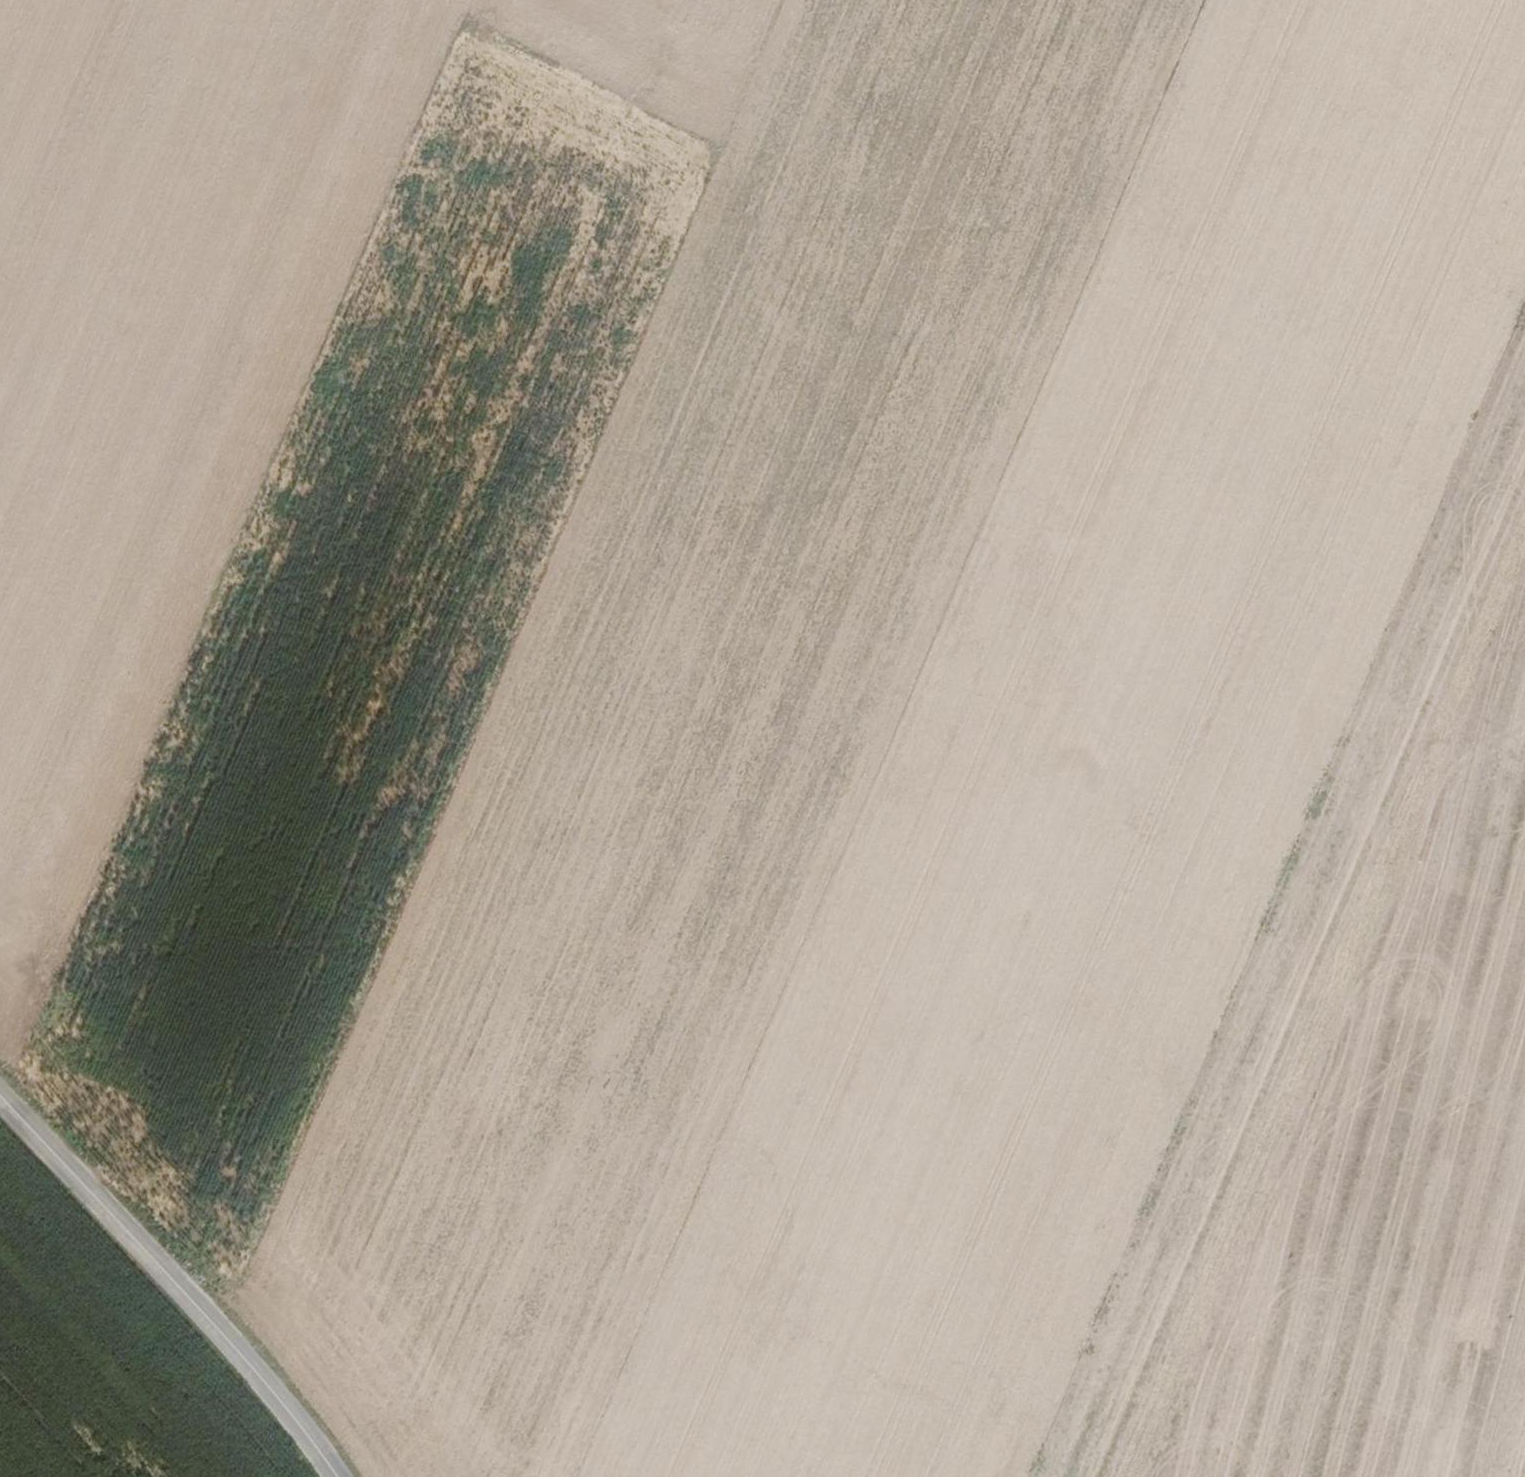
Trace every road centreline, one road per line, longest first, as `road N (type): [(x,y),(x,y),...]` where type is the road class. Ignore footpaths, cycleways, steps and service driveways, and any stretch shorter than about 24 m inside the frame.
road 1 (tertiary): [(329,1476),(238,1358),(0,1107)]

